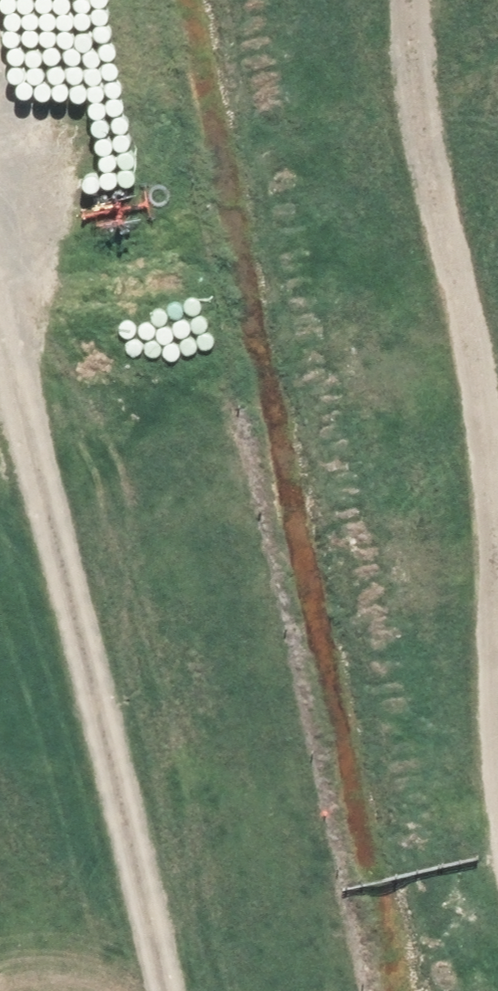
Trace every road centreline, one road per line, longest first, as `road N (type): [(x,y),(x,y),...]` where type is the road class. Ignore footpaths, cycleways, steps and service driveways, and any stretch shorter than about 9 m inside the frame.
road 1 (track): [(168,990),(0,213)]
road 2 (track): [(497,683),(490,400),(424,0)]

